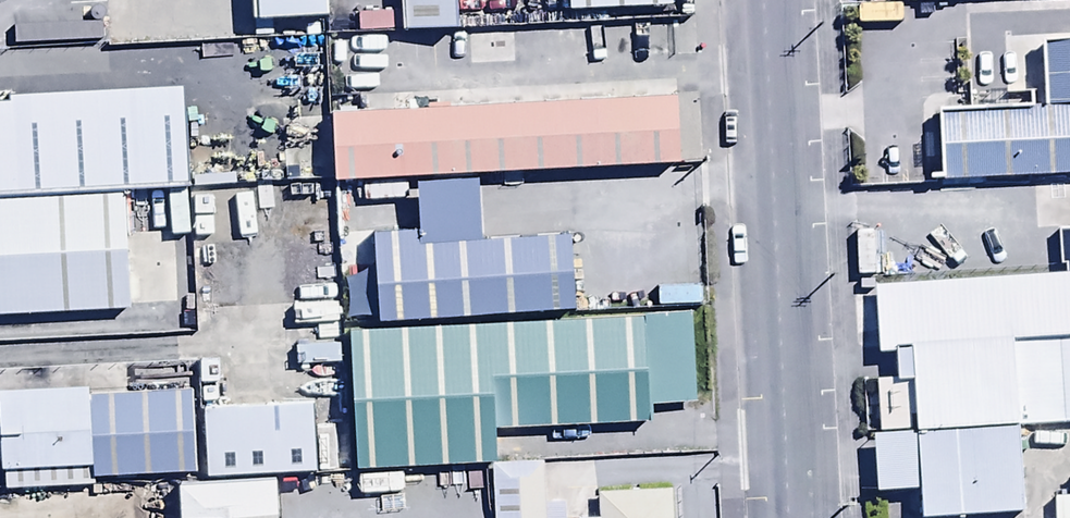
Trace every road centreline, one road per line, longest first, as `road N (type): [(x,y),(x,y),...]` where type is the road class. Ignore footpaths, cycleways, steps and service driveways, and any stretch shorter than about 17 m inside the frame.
road 1 (residential): [(793,517),(767,0)]

